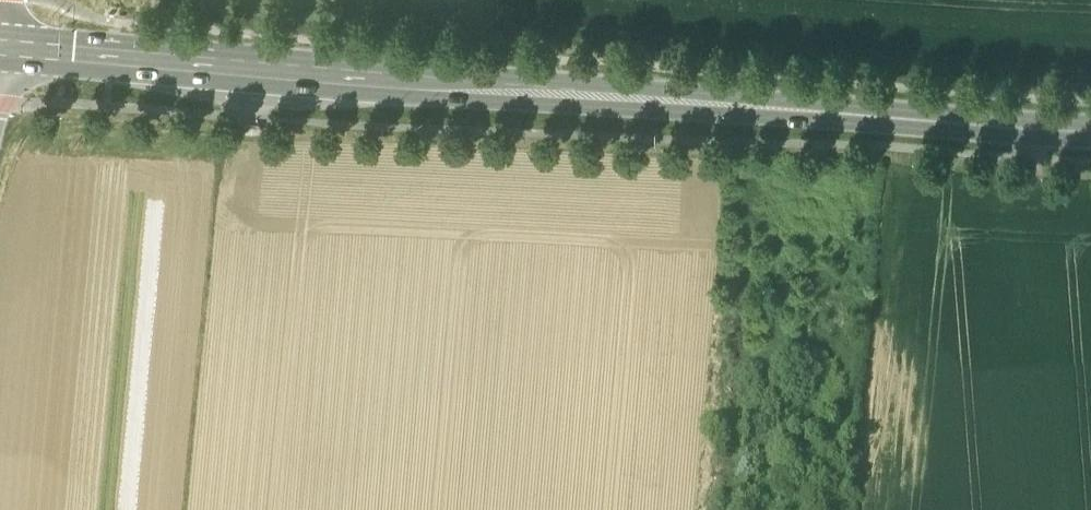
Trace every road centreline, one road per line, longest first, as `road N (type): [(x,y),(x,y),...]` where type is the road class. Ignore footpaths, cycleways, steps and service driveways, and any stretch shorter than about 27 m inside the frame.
road 1 (secondary): [(0,48),(1090,130)]
road 2 (track): [(1090,77),(171,0)]

